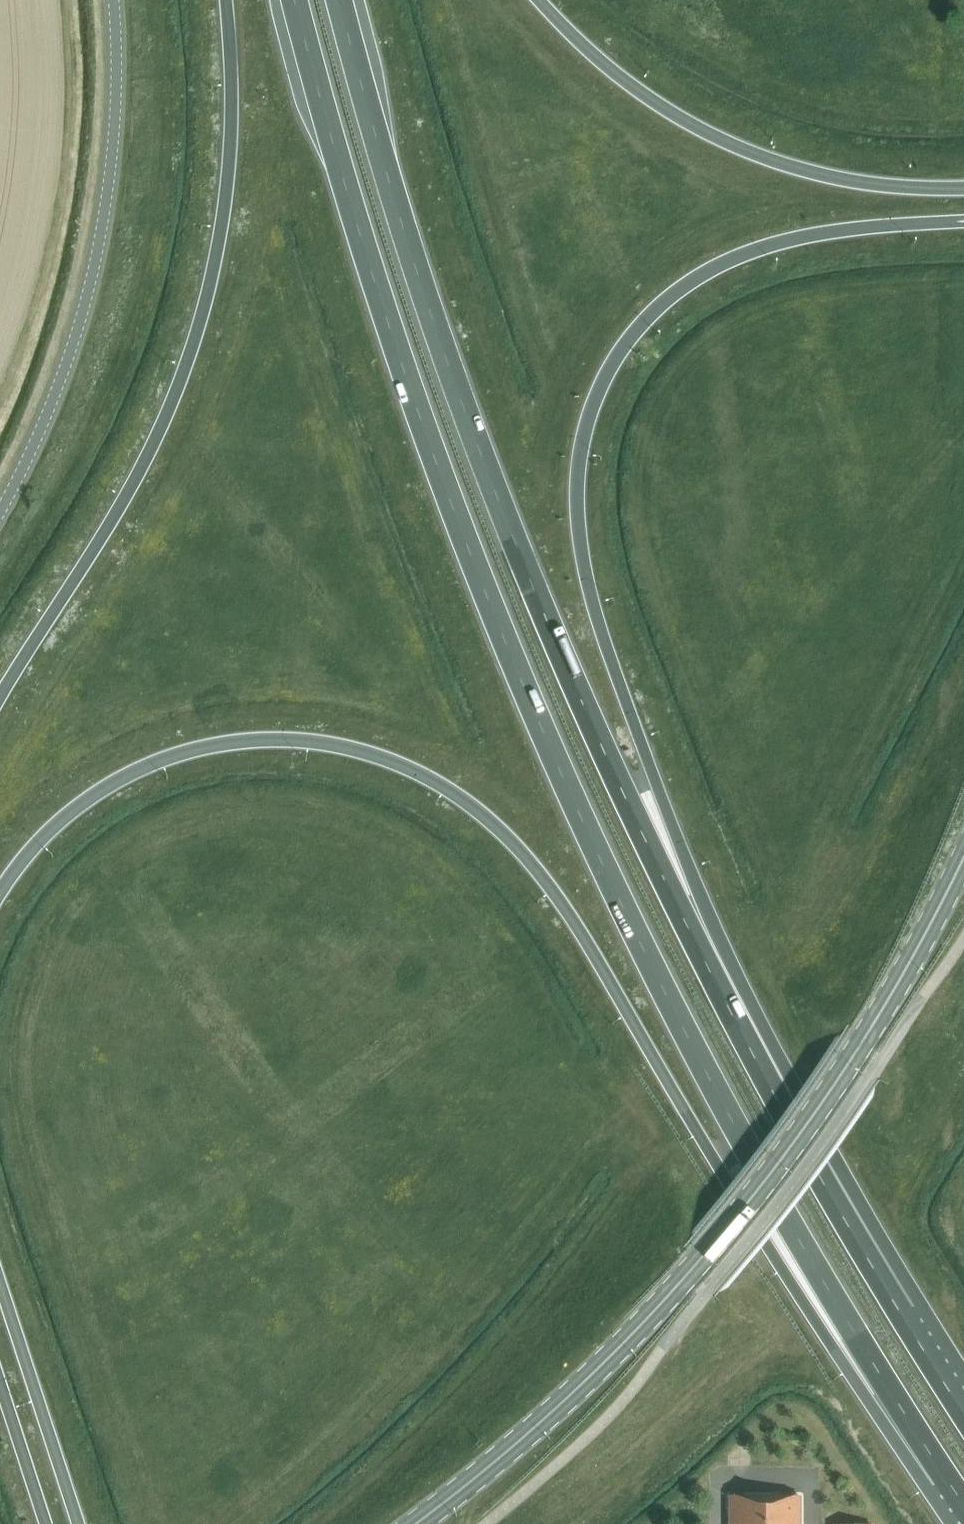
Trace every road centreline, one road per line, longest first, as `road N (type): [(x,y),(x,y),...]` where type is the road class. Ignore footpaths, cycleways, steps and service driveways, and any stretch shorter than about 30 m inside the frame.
road 1 (trunk): [(293,0),(423,427),(535,717),(733,1124),(949,1480)]
road 2 (trunk): [(903,1317),(735,1020),(588,718),(427,306),(339,0)]
road 3 (trunk): [(903,1317),(836,1163),(695,884),(597,621),(582,559),(577,475),(590,415),(618,355),(660,305),(695,278),(806,236),(963,221)]
road 4 (trunk): [(0,892),(38,842),(90,798),(151,764),(200,748),(316,742),(433,781),(505,836),(549,887),(786,1277),(949,1480)]
road 5 (secondary): [(415,1523),(599,1367),(737,1217),(850,1061),(963,857)]
road 6 (trunk): [(226,0),(230,153),(214,259),(186,364),(121,505),(0,697)]
road 7 (unclassified): [(0,511),(72,344),(100,240),(115,111),(113,0)]
road 8 (trunk): [(963,188),(843,180),(746,151),(636,89),(538,0)]
road 9 (trunk): [(79,1523),(0,1282)]
road 10 (trunk): [(0,1383),(46,1523)]

